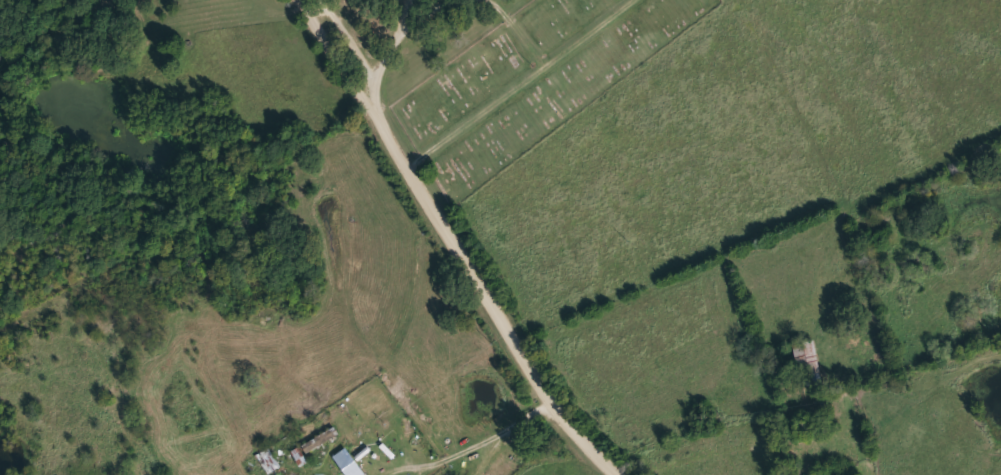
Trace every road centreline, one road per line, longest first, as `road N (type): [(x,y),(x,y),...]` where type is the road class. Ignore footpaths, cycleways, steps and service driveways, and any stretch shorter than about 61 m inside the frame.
road 1 (residential): [(619,474),(550,399),(304,0)]
road 2 (residential): [(832,344),(863,474)]
road 3 (residential): [(325,0),(377,64),(374,109)]

